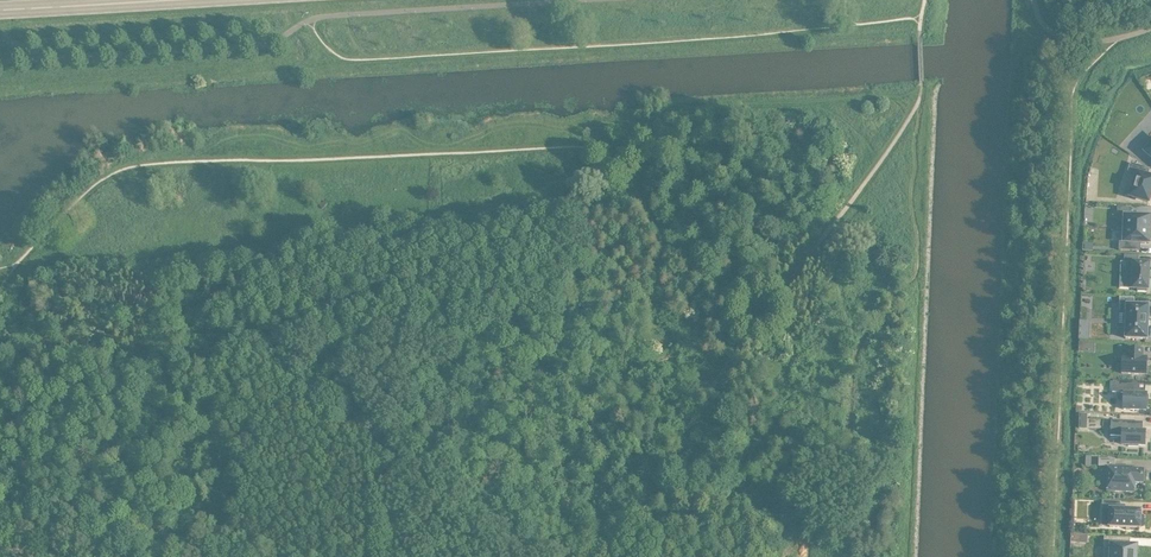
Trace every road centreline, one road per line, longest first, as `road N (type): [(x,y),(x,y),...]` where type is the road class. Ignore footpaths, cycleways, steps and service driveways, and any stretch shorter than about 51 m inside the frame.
road 1 (tertiary): [(166,0),(0,10)]

